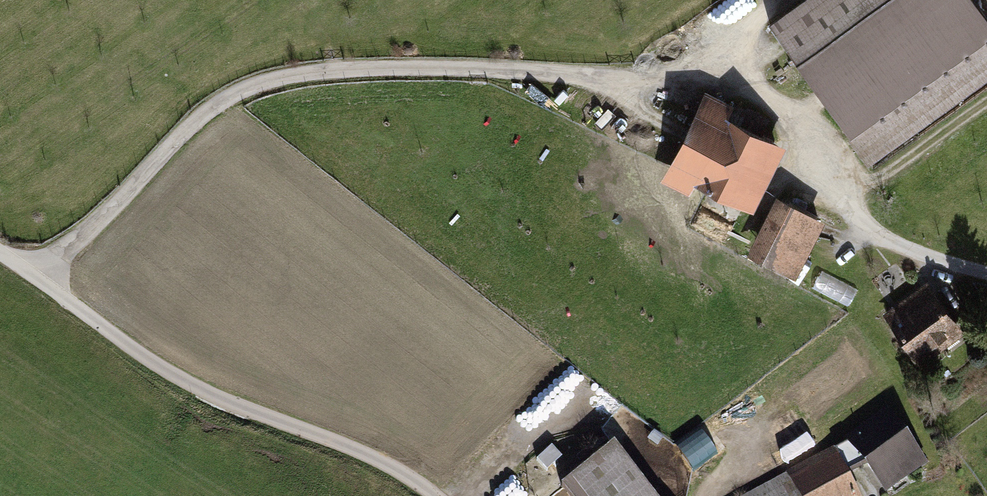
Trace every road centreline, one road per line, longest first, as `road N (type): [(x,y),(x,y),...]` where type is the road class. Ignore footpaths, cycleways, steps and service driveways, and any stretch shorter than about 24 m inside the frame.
road 1 (track): [(38,278),(226,100),(290,76),(410,68),(709,81),(753,91),(785,112),(869,229),(986,274)]
road 2 (unclassified): [(437,495),(364,452),(179,378),(0,253)]

